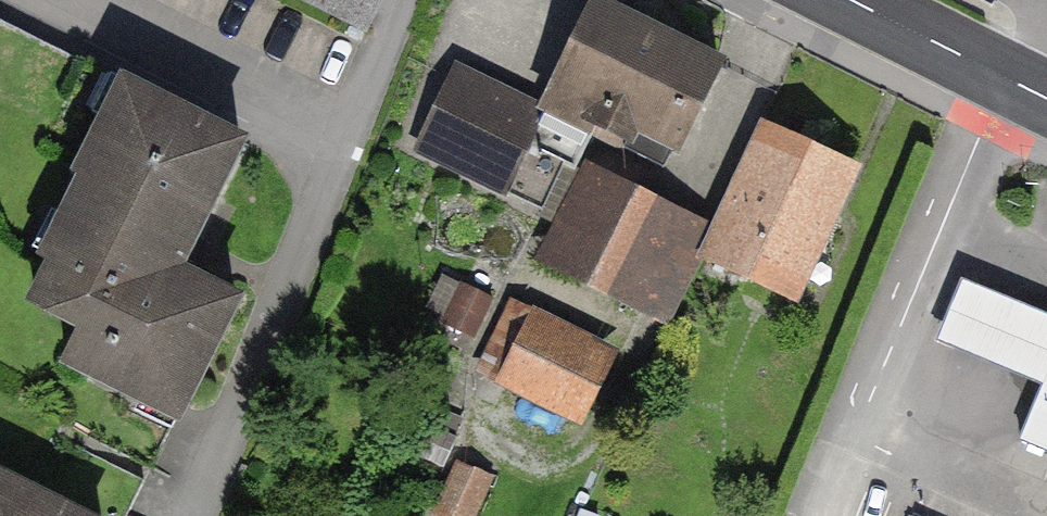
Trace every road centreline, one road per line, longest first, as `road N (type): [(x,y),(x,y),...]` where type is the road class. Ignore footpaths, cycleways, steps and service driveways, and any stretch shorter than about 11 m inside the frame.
road 1 (primary): [(853,0),(1046,98)]

